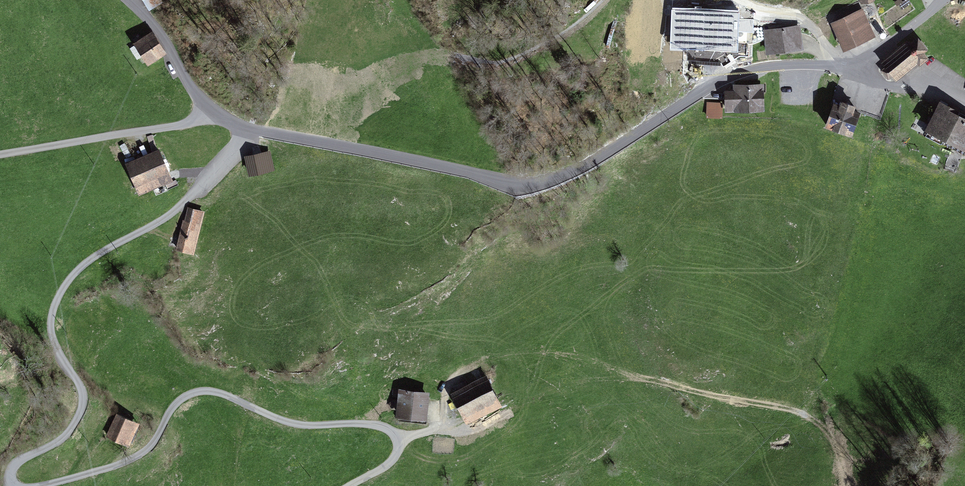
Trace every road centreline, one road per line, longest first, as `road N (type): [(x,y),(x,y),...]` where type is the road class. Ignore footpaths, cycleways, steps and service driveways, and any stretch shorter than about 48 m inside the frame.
road 1 (unclassified): [(734,77),(537,187),(513,188),(245,127)]
road 2 (unclassified): [(16,485),(17,464),(66,435),(82,407),(52,335),(59,295),(85,264),(195,193),(245,127)]
road 3 (unclassified): [(350,485),(395,457),(398,442),(387,429),(285,422),(201,391),(177,402),(135,459),(43,485)]
road 4 (unclassified): [(245,127),(209,115),(130,0)]
road 5 (track): [(855,70),(809,25),(744,16),(719,0)]
road 6 (residential): [(855,70),(766,67),(734,77)]

